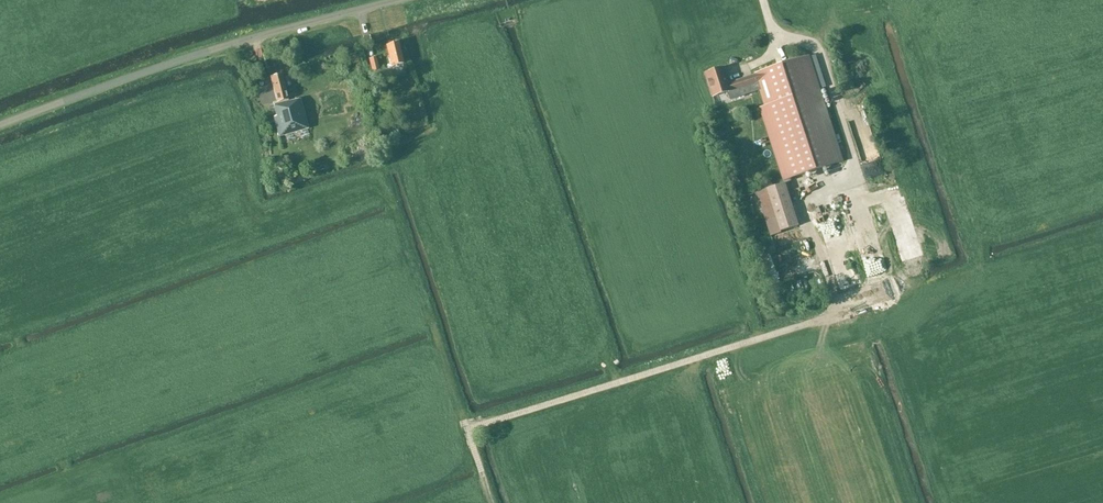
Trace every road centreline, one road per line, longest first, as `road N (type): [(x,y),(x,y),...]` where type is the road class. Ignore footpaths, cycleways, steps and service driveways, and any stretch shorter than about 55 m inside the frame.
road 1 (unclassified): [(404,0),(262,37),(0,126)]

